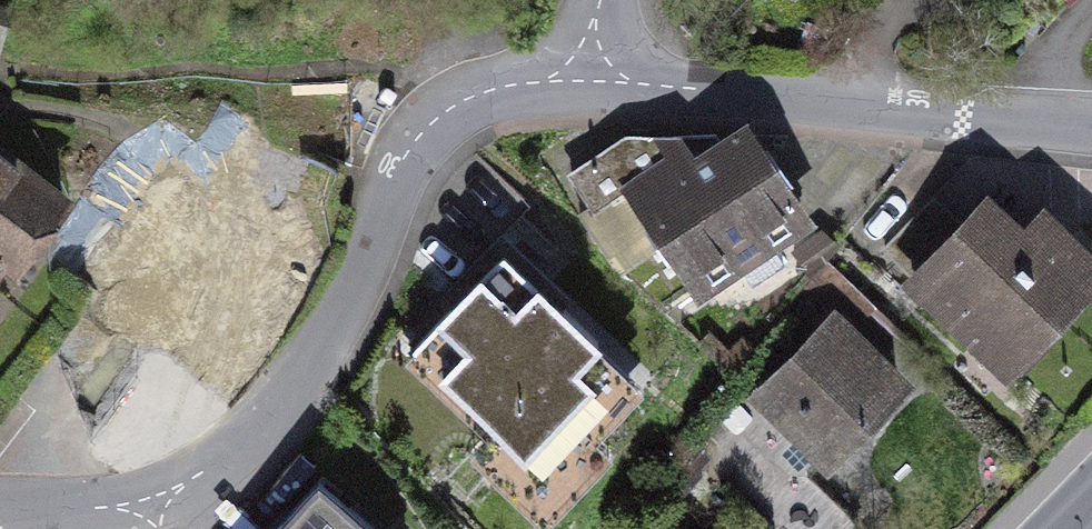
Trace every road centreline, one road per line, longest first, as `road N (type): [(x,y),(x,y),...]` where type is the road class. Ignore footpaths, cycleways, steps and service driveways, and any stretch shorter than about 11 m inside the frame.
road 1 (residential): [(583,80),(499,87),(434,120),(395,174),(361,287),(317,366),(259,432),(153,503)]
road 2 (residential): [(1091,127),(583,80)]
road 3 (residential): [(153,503),(61,515),(0,514)]

